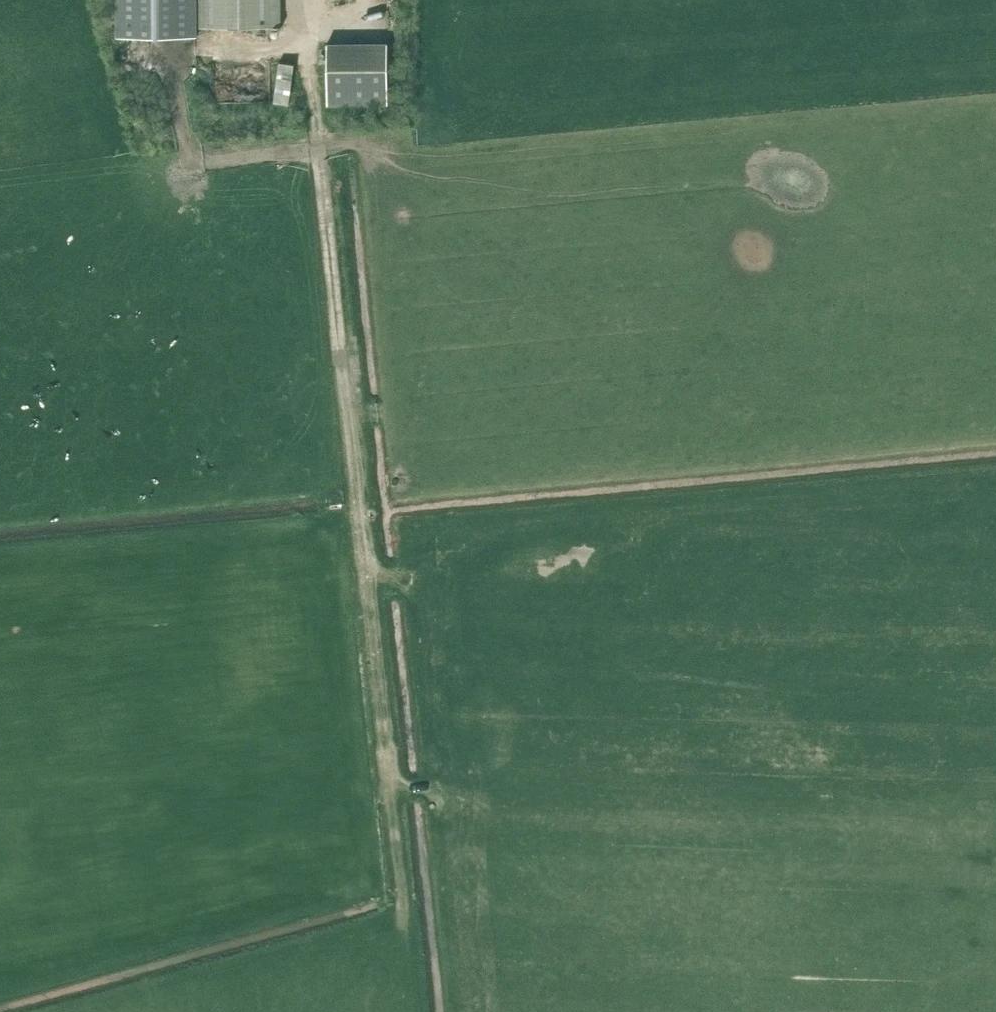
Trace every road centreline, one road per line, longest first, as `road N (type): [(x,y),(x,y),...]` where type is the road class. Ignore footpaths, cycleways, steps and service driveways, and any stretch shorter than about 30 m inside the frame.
road 1 (track): [(302,0),(405,916)]

